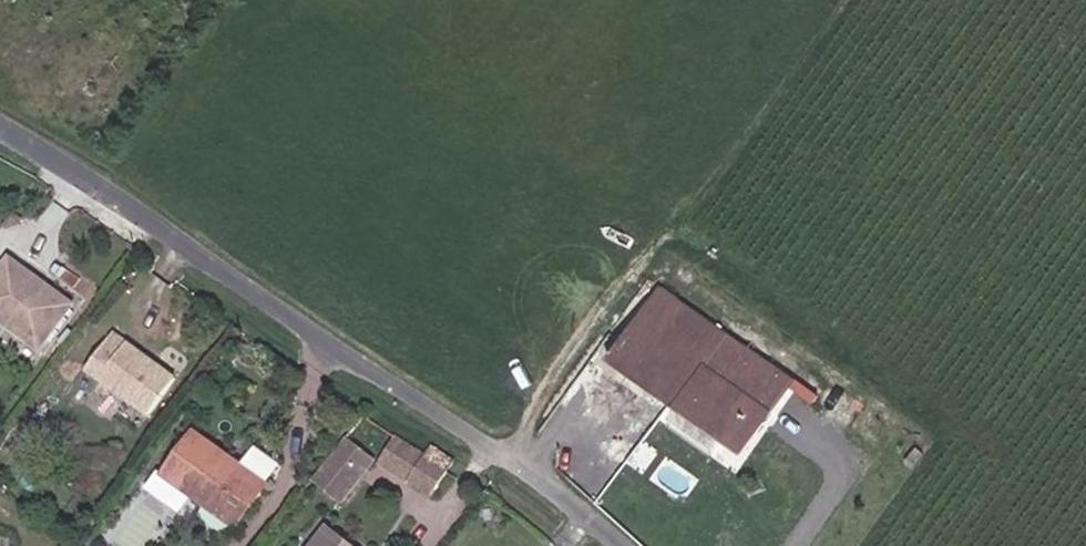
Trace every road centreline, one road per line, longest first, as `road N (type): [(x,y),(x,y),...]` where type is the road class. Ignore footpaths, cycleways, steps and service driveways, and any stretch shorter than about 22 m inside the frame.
road 1 (unclassified): [(627,545),(547,473),(0,127)]

